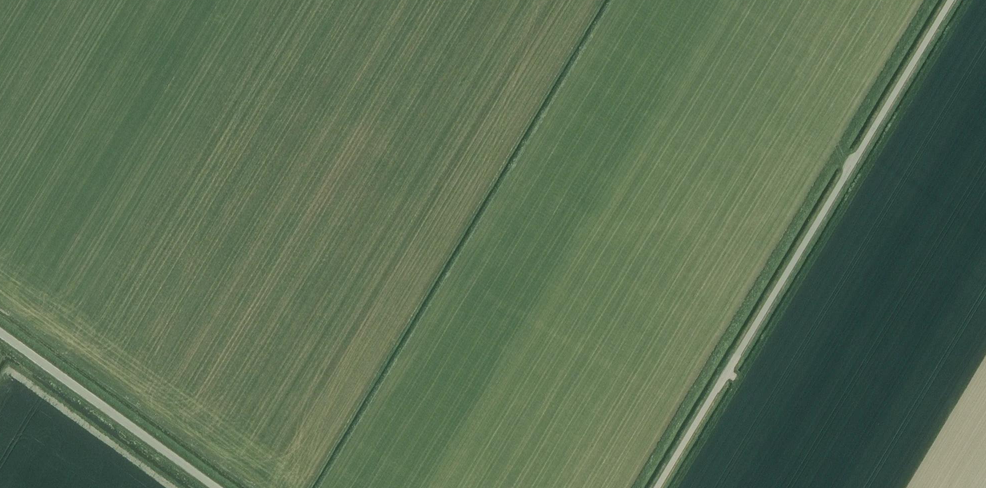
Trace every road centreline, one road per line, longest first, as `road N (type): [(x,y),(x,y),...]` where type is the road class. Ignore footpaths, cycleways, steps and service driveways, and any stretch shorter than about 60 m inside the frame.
road 1 (unclassified): [(655,487),(947,0)]
road 2 (unclassified): [(216,487),(0,332)]

